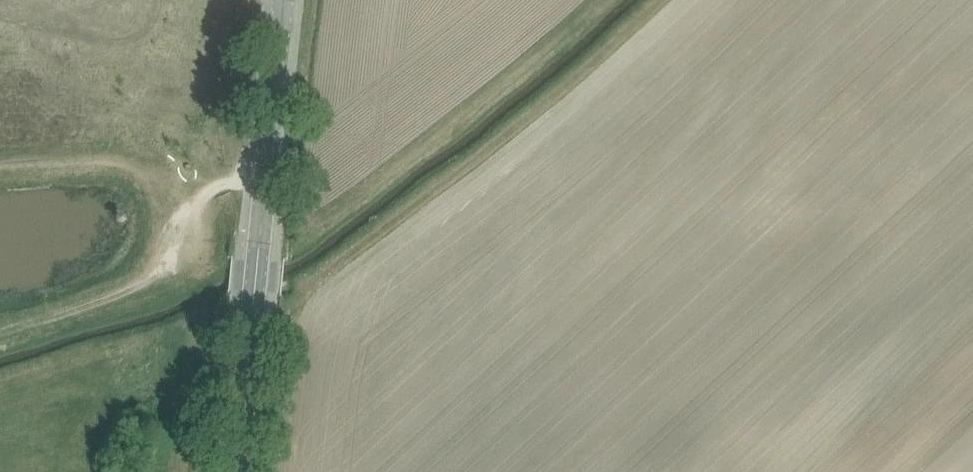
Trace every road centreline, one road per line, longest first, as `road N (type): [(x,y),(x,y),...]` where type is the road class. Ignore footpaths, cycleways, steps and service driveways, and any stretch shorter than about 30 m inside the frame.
road 1 (tertiary): [(236,471),(284,0)]

